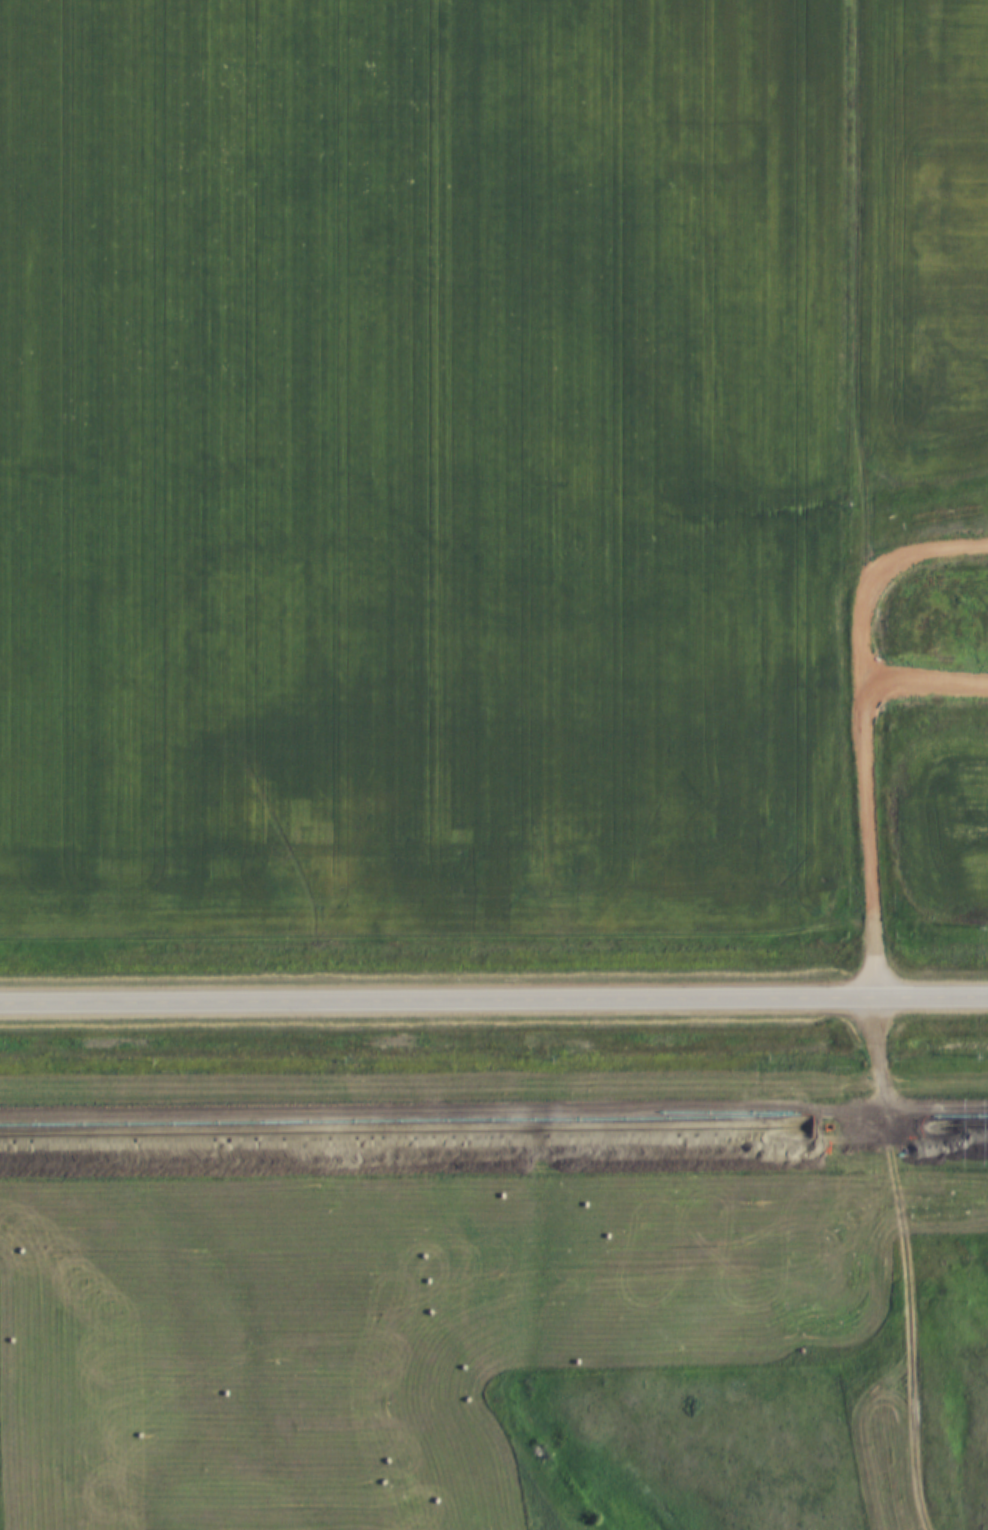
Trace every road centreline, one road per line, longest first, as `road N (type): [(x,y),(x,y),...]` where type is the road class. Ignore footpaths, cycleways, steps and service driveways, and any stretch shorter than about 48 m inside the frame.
road 1 (residential): [(859,0),(860,609),(884,1101),(914,1301),(929,1529)]
road 2 (secondary): [(0,1005),(987,1002)]

